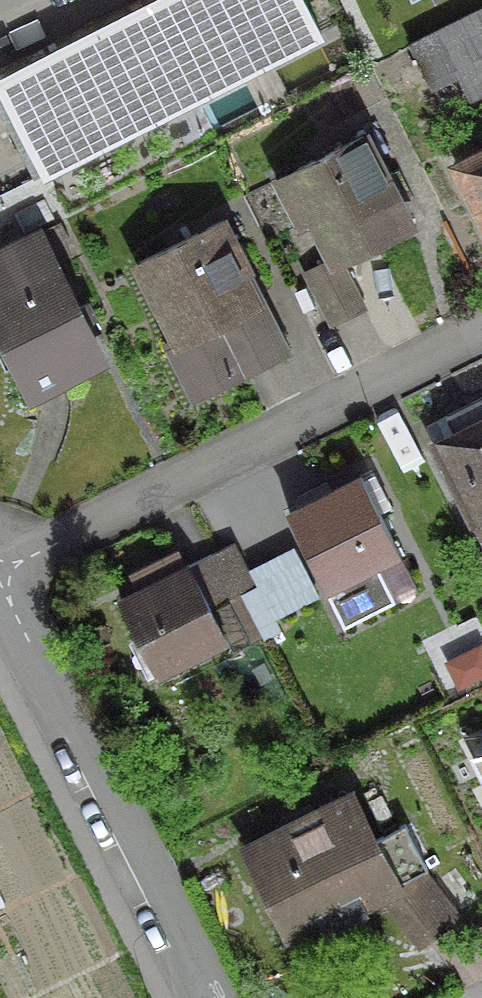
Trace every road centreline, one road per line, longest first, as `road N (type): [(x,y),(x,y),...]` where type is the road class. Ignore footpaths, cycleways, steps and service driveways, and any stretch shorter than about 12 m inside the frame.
road 1 (residential): [(0,576),(481,330)]
road 2 (residential): [(0,577),(213,997)]

